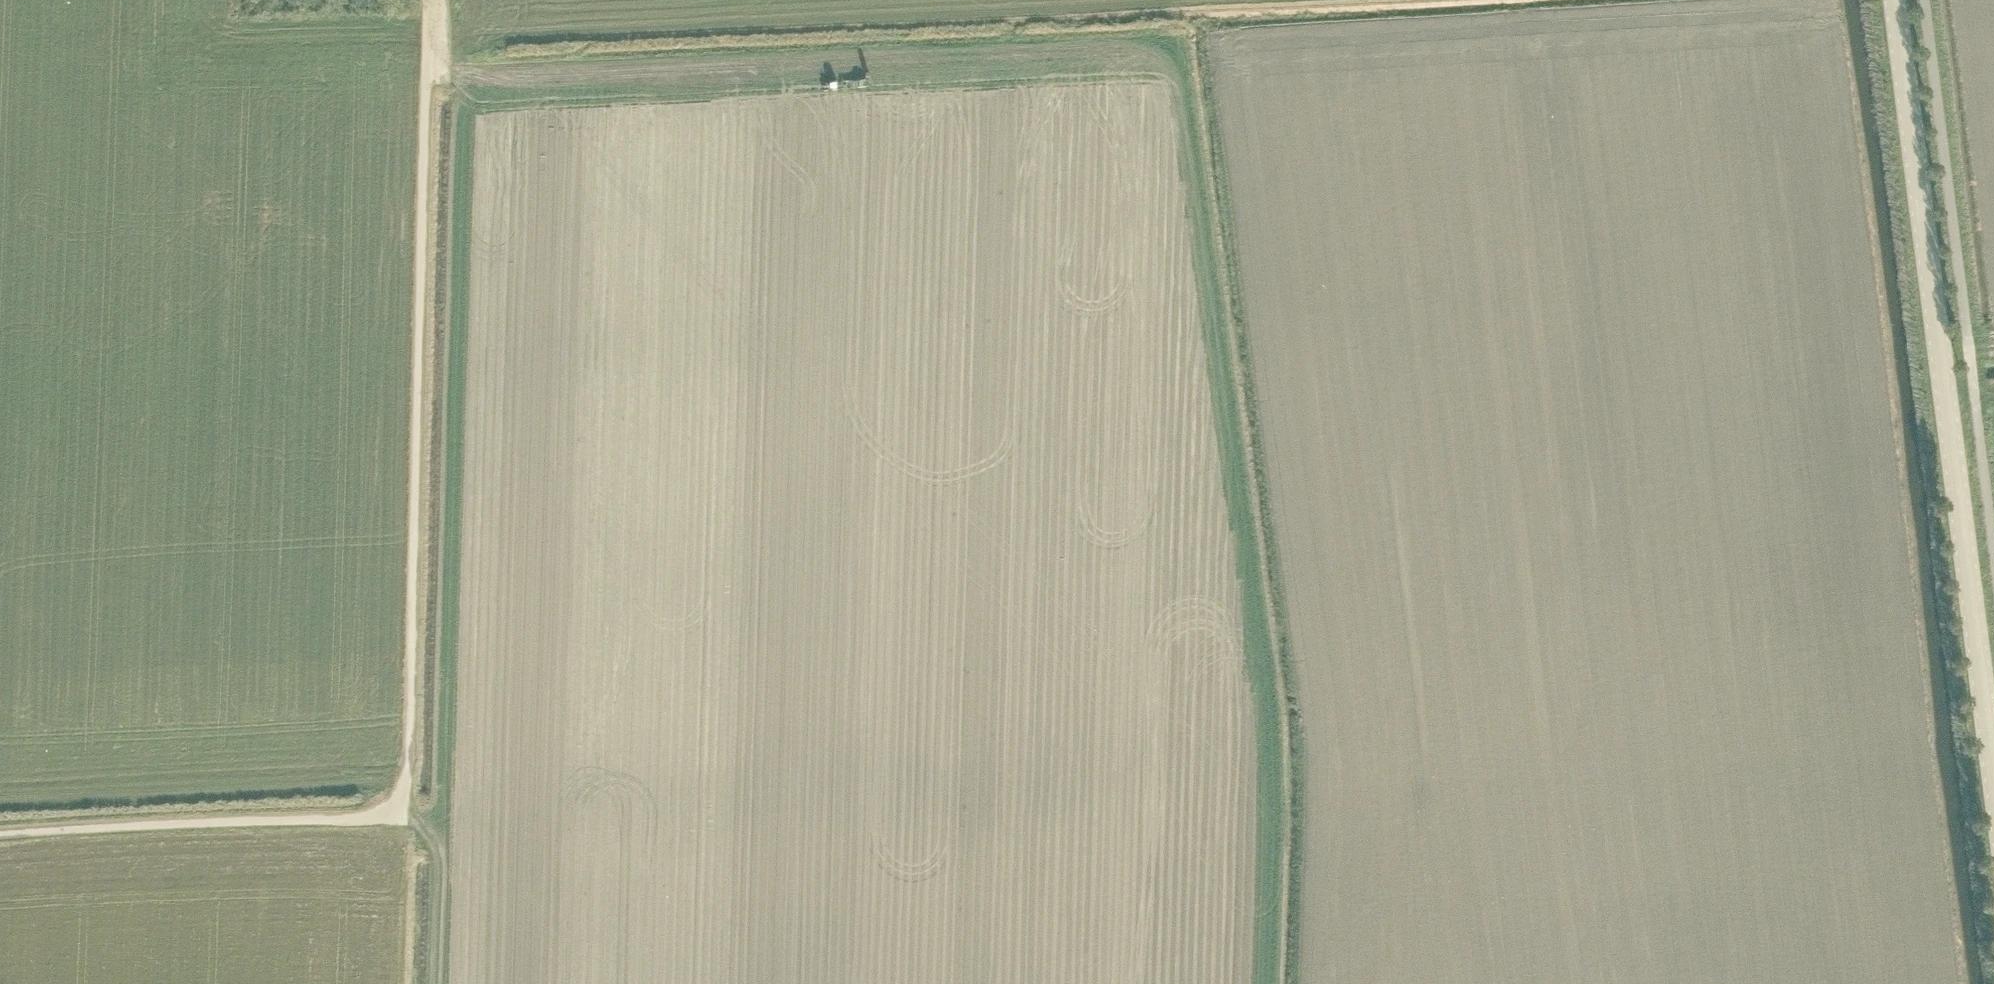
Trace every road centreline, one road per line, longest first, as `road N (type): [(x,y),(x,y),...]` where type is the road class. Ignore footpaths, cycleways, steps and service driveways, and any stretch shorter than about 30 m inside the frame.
road 1 (tertiary): [(1993,776),(1894,0)]

